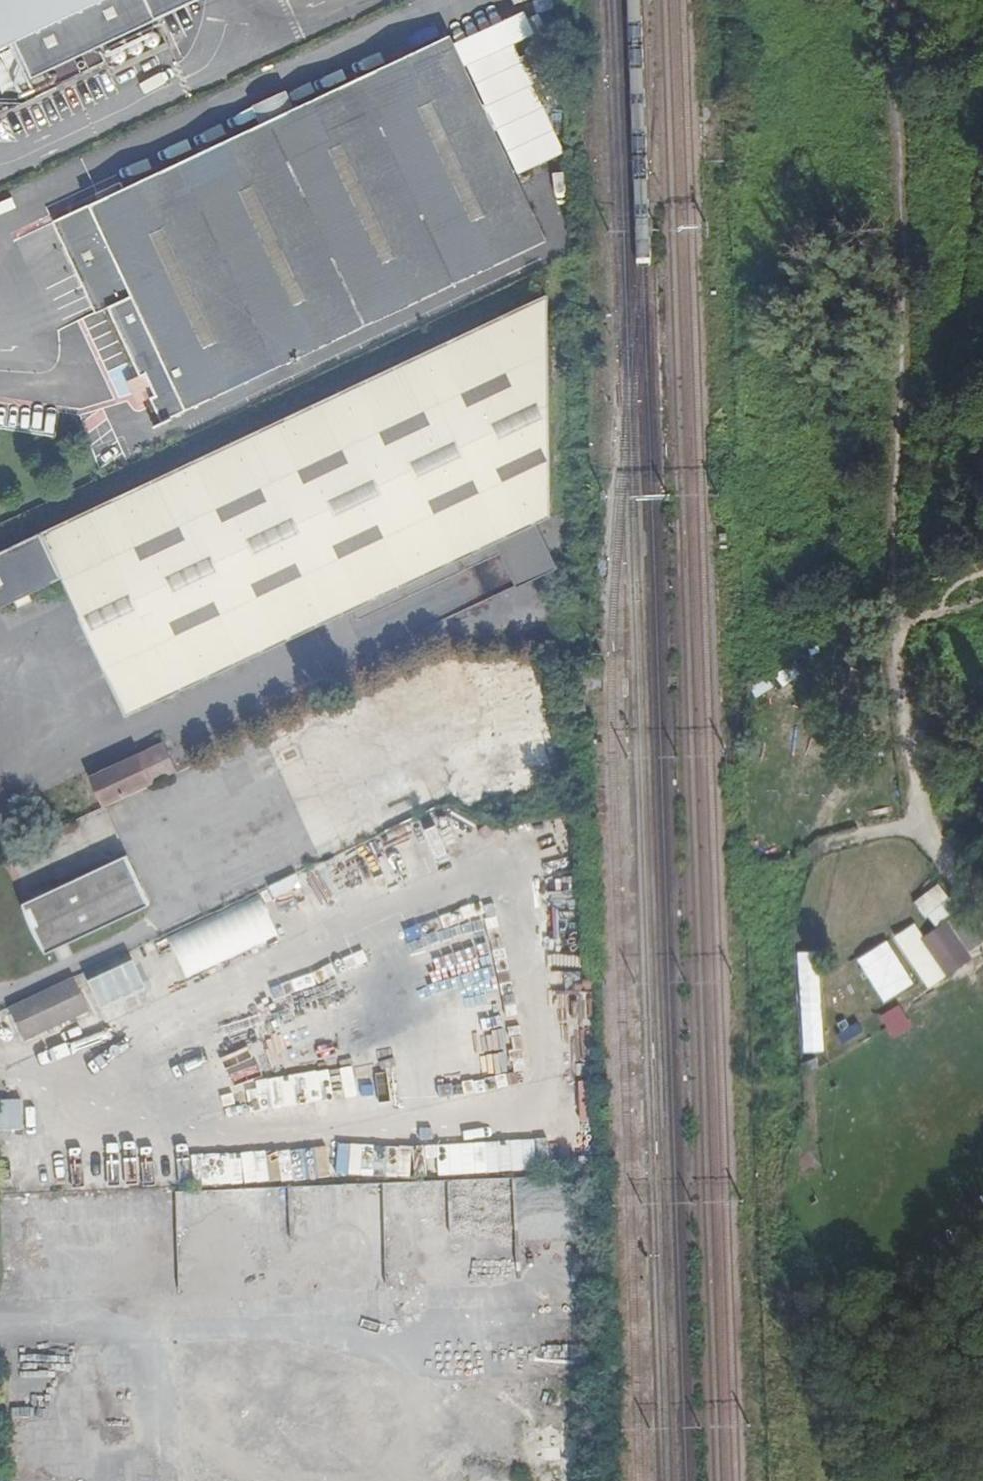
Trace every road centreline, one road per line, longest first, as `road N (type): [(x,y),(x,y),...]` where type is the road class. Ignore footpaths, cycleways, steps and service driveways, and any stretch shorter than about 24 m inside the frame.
road 1 (track): [(893,0),(905,266),(897,623)]
road 2 (track): [(897,623),(920,816),(982,900)]

